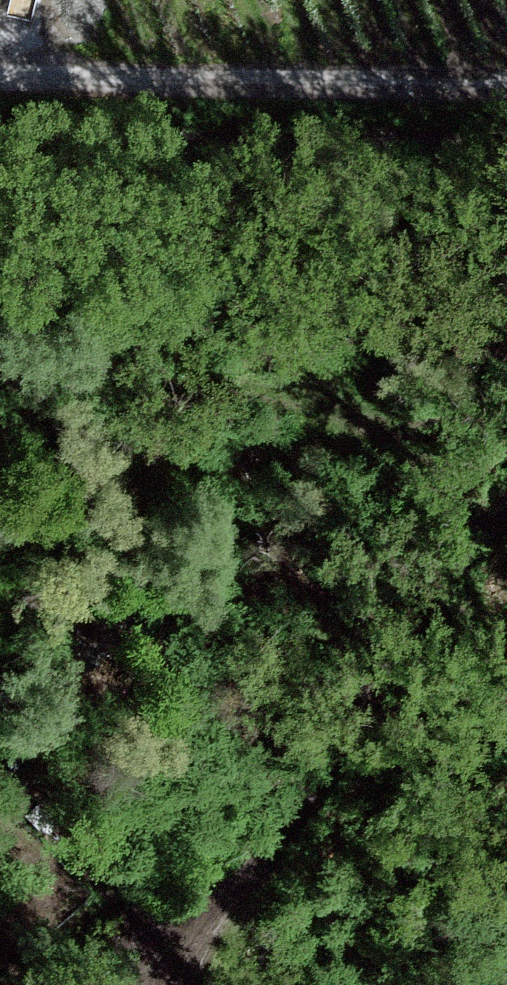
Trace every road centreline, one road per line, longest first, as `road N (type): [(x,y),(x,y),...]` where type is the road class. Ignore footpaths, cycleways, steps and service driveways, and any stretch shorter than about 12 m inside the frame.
road 1 (track): [(201,984),(218,935),(450,576),(506,511)]
road 2 (track): [(506,428),(191,484),(0,546)]
road 3 (track): [(506,96),(0,91)]

